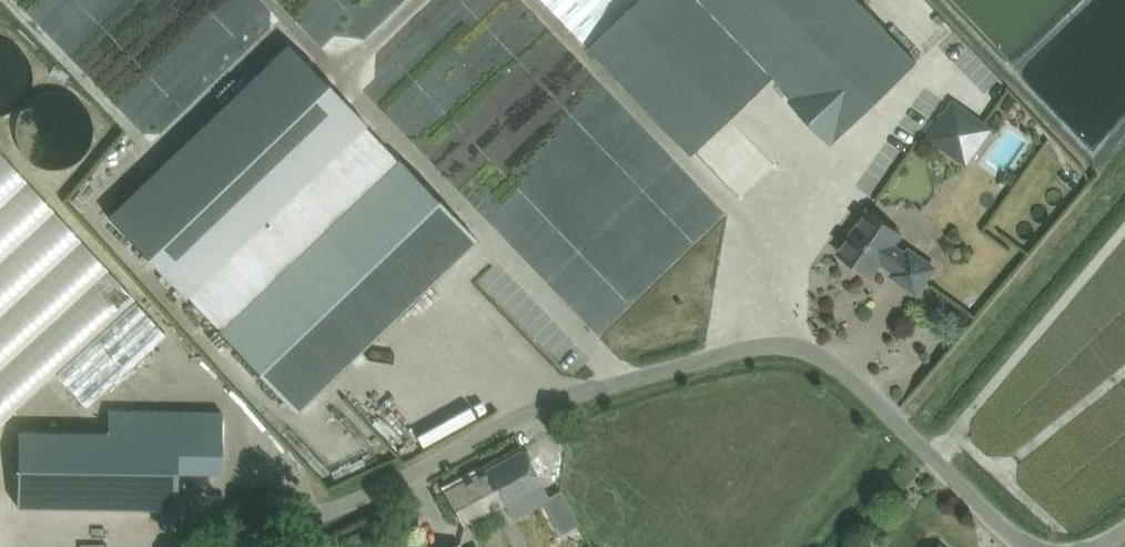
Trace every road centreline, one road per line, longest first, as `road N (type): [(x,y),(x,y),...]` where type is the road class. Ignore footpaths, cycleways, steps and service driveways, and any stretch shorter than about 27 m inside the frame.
road 1 (unclassified): [(234,546),(410,475),(528,410),(754,345),(784,345),(839,366),(1034,546)]

